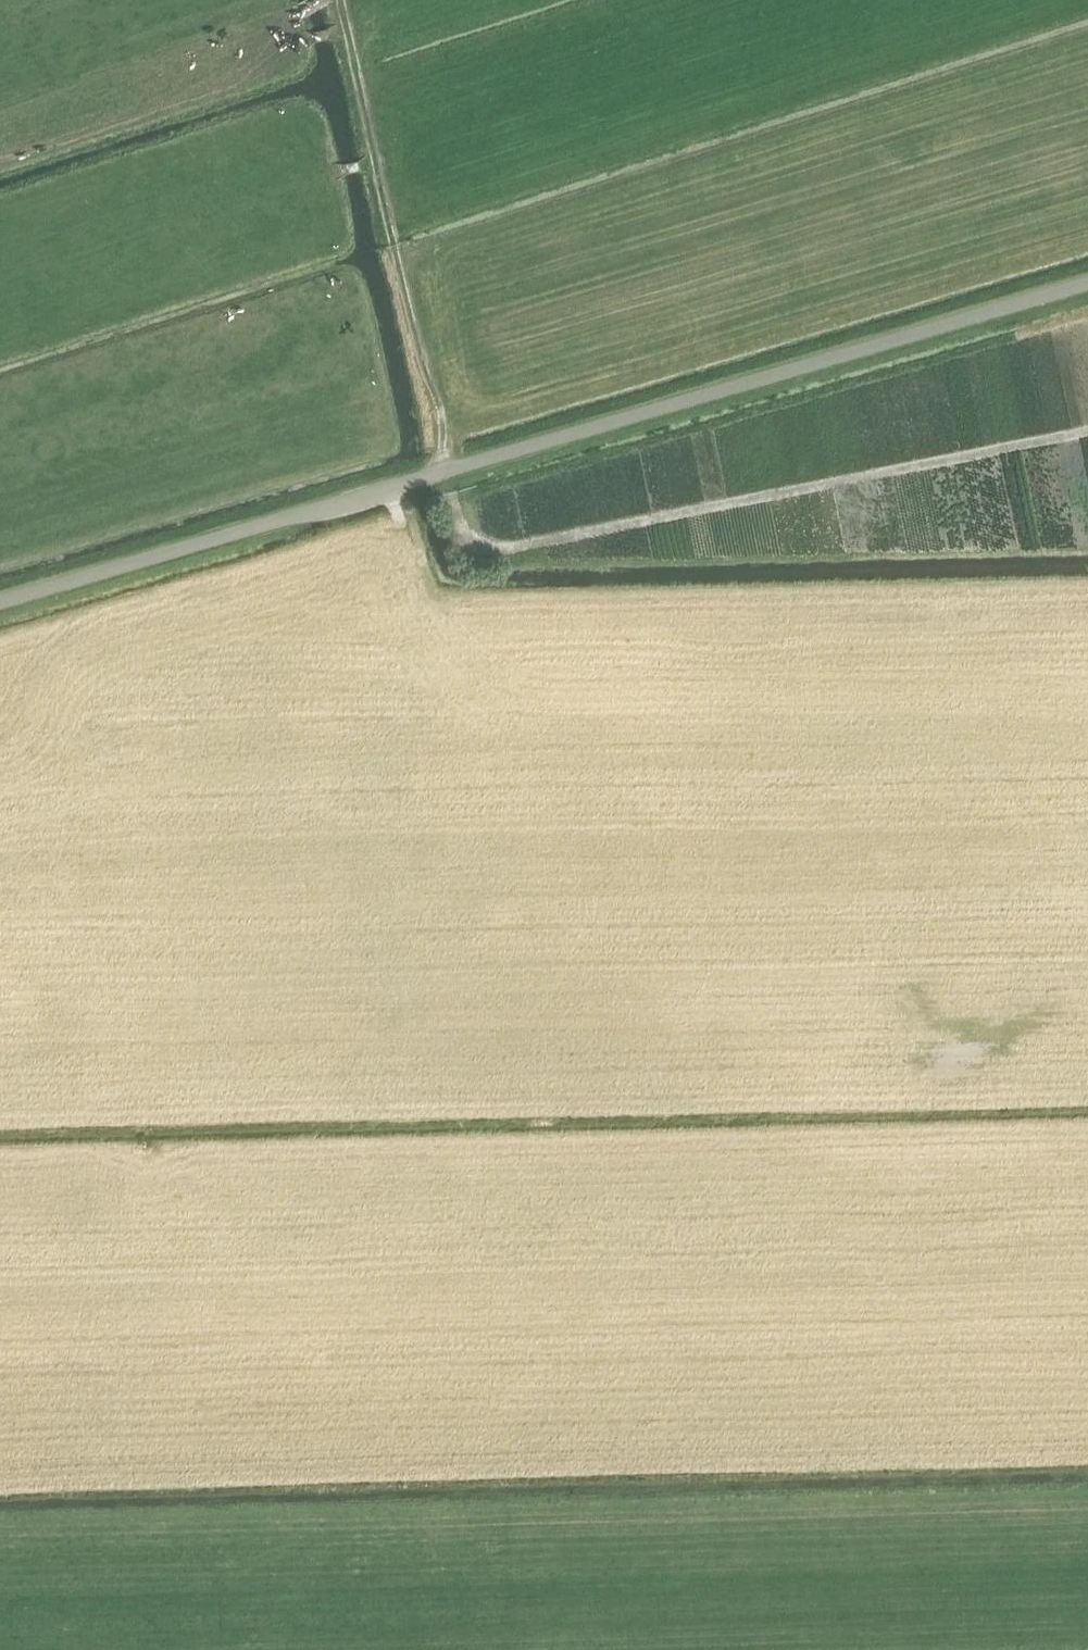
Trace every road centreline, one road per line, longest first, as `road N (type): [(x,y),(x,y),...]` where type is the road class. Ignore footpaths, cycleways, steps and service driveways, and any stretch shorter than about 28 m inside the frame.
road 1 (track): [(392,487),(625,1425),(673,1469),(1087,1464)]
road 2 (tertiary): [(0,601),(1087,285)]
road 3 (track): [(340,0),(419,359),(445,431),(442,472)]

